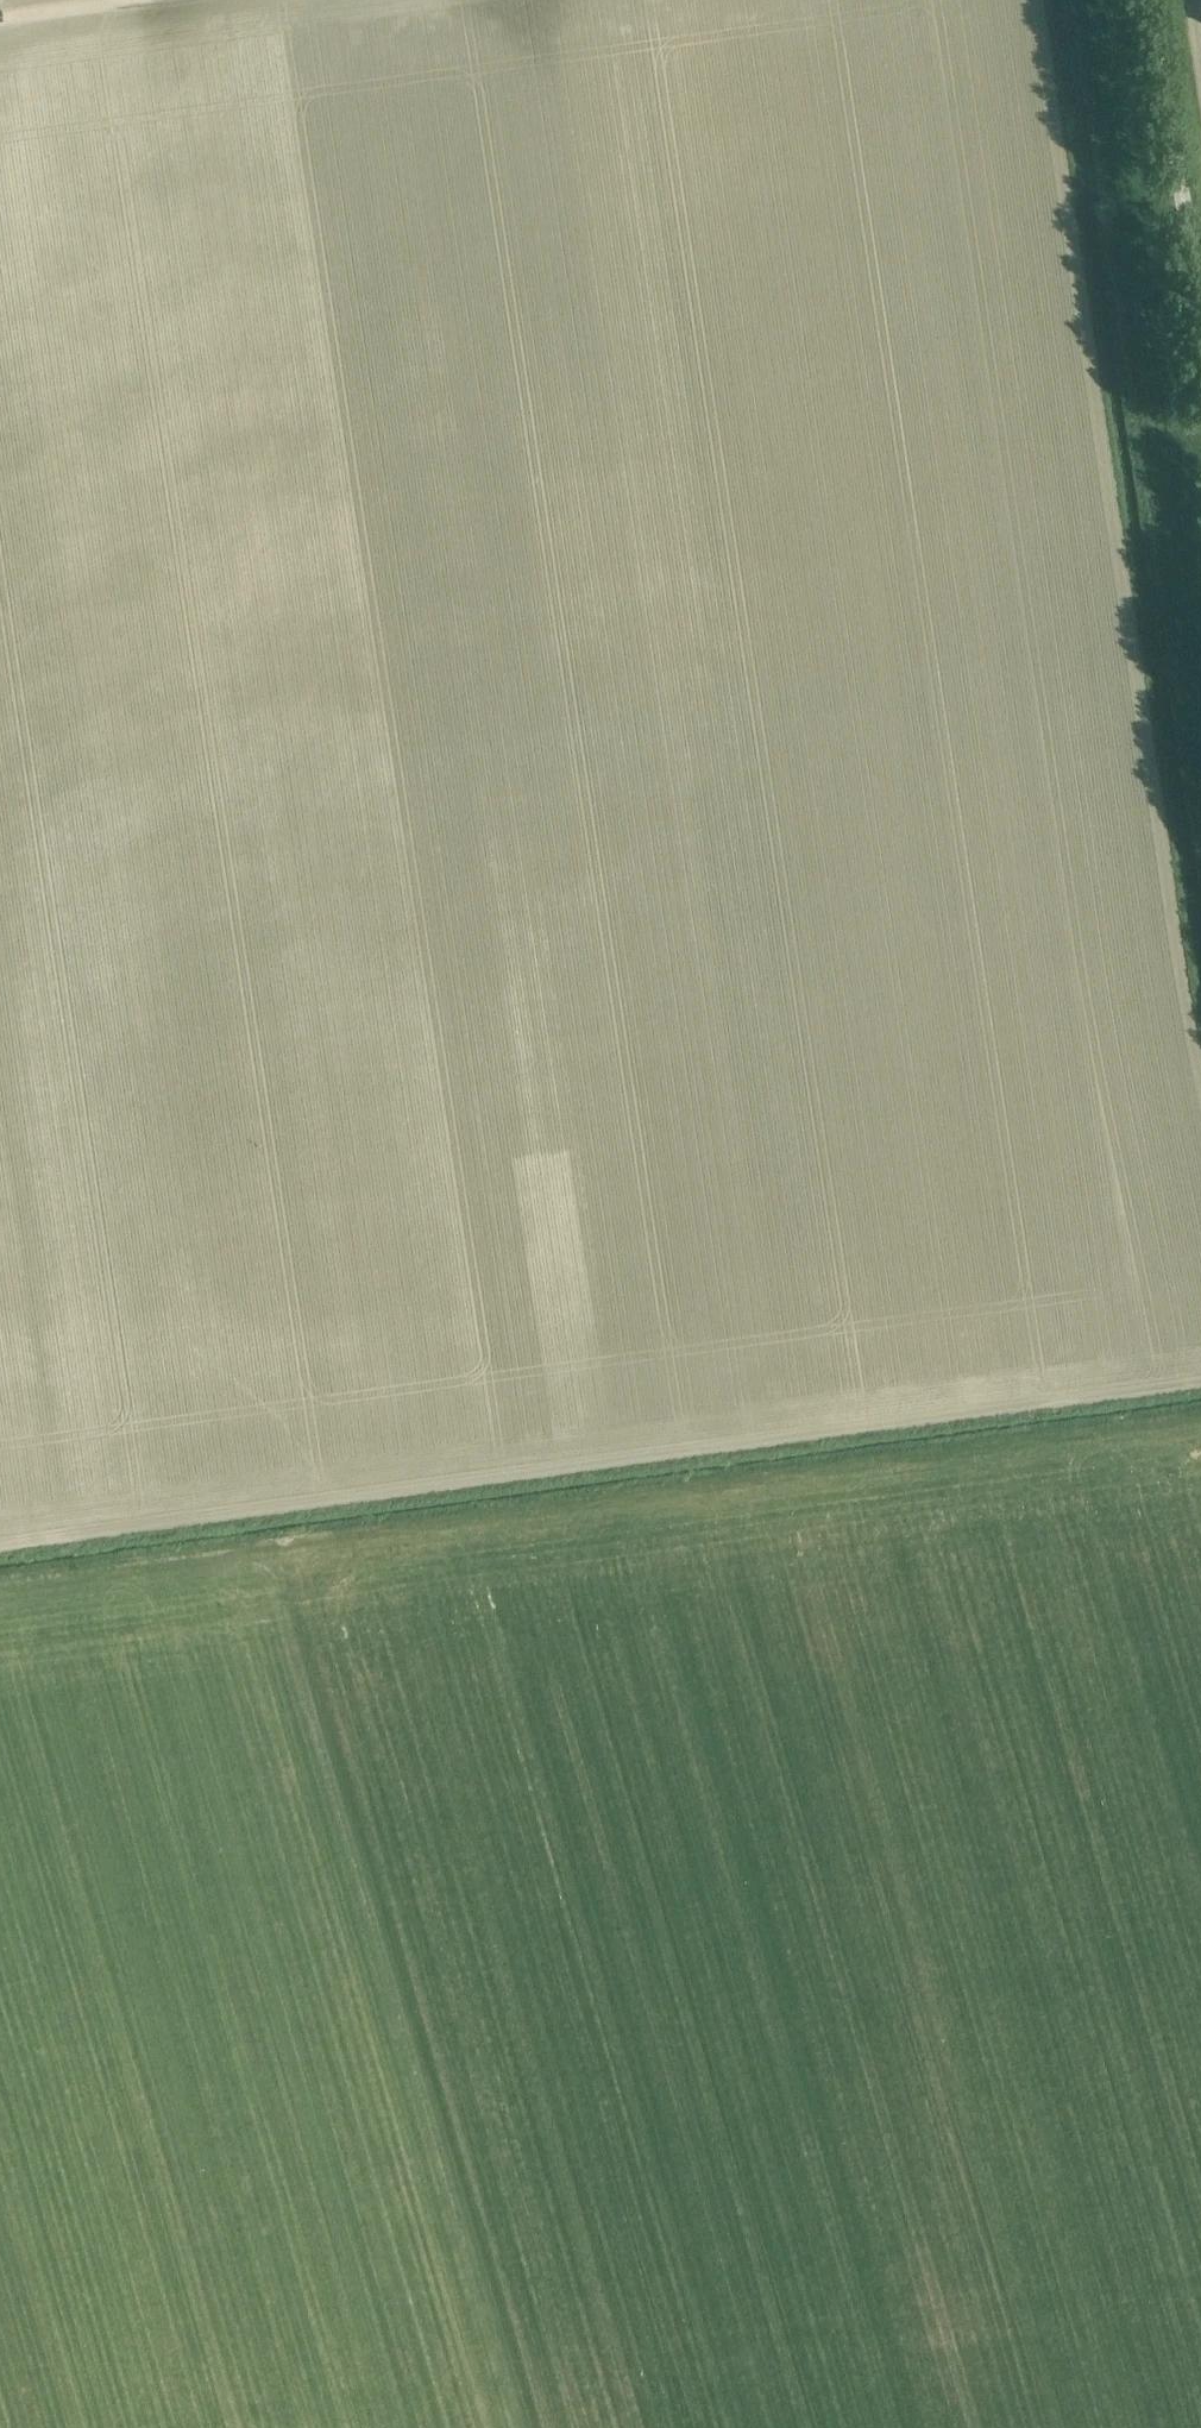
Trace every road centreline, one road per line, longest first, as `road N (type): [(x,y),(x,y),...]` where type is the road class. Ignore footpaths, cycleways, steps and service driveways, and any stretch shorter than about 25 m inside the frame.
road 1 (unclassified): [(1200,311),(1150,0)]
road 2 (track): [(0,18),(128,0)]

